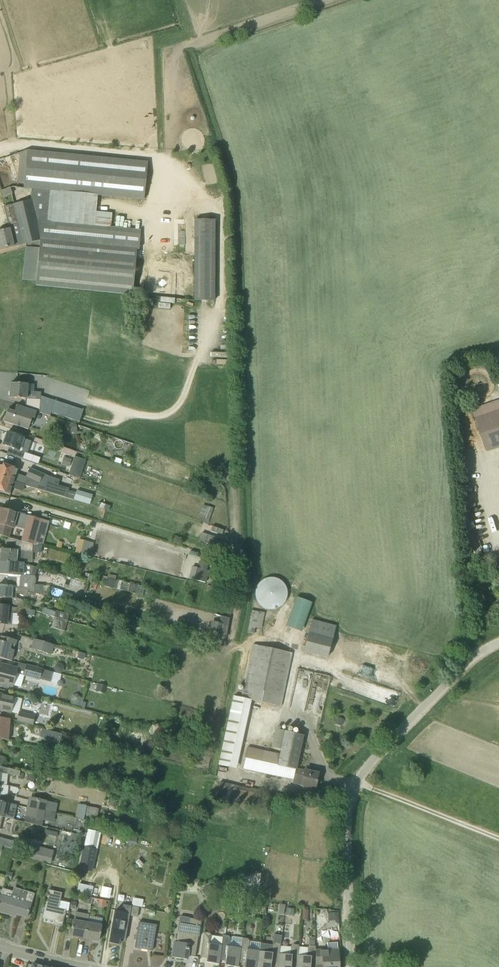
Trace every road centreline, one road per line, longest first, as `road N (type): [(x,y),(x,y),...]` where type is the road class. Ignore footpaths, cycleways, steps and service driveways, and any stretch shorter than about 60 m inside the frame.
road 1 (unclassified): [(498,642),(421,709),(353,789),(346,822),(351,966)]
road 2 (track): [(219,336),(221,219),(189,162),(0,144)]
road 3 (track): [(357,783),(498,839)]
road 4 (track): [(421,709),(396,680),(299,655)]

